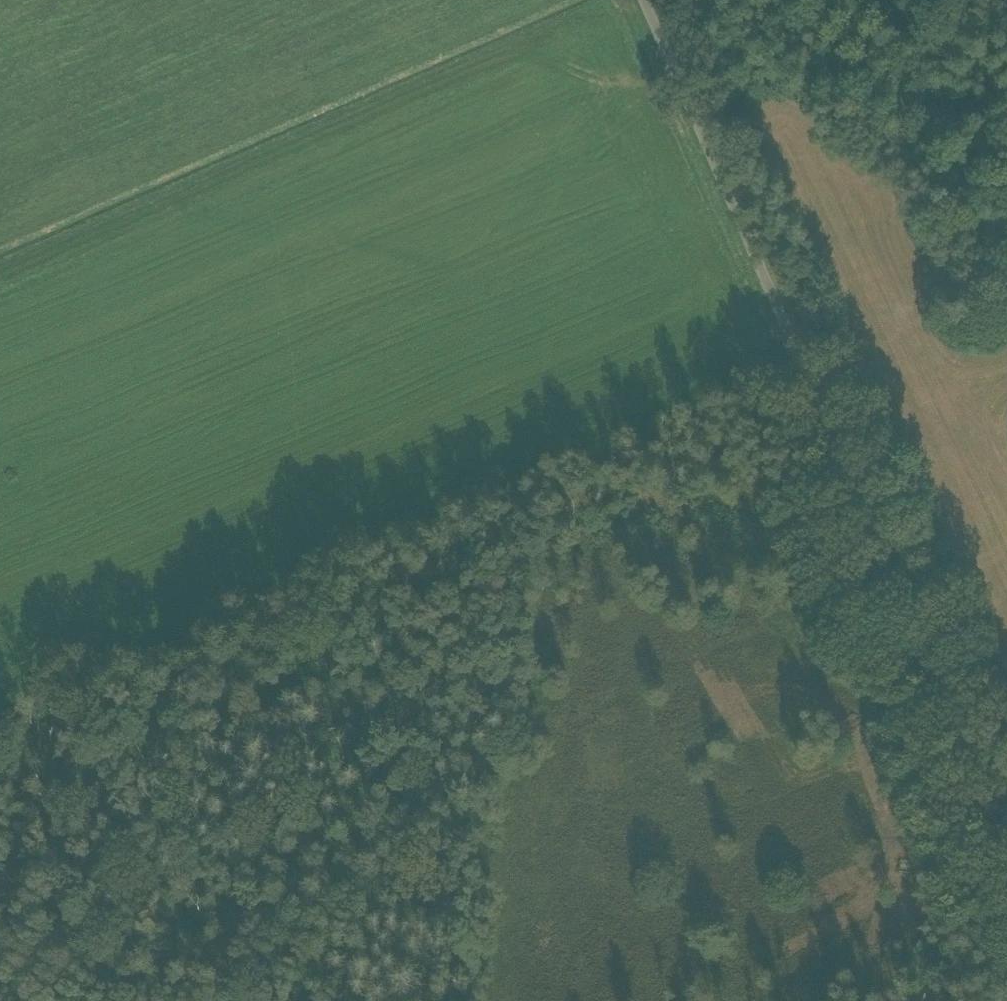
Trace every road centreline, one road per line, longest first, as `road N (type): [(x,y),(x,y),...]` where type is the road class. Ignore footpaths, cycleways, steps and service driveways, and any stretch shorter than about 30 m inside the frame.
road 1 (track): [(645,0),(1006,833)]

